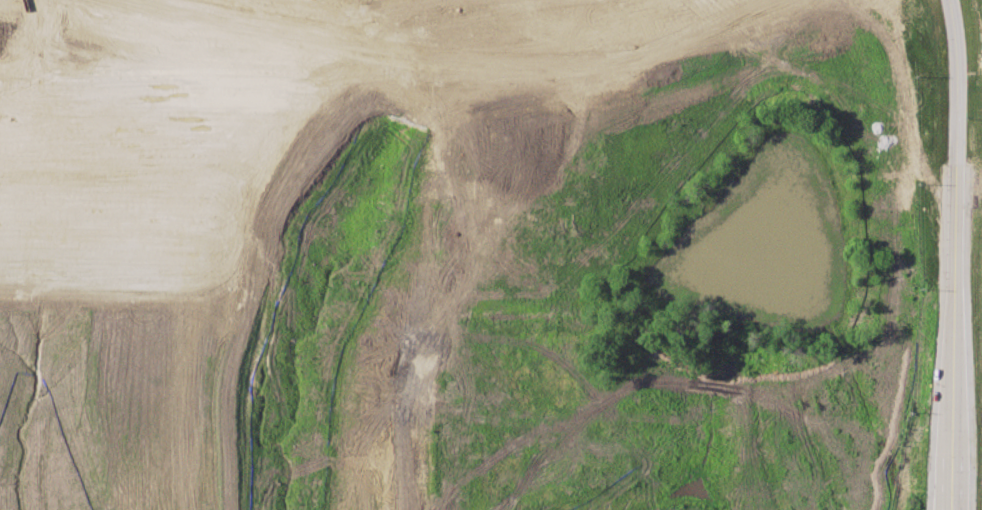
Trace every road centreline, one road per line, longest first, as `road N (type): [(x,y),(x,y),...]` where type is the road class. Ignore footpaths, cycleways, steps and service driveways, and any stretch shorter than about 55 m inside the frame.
road 1 (secondary): [(0,2),(275,63),(401,71),(563,56),(758,0)]
road 2 (tertiary): [(970,509),(960,406),(972,127),(960,58),(938,0)]
road 3 (tertiary): [(927,0),(943,143),(931,509)]
road 4 (secondary): [(608,0),(407,25),(220,0)]

